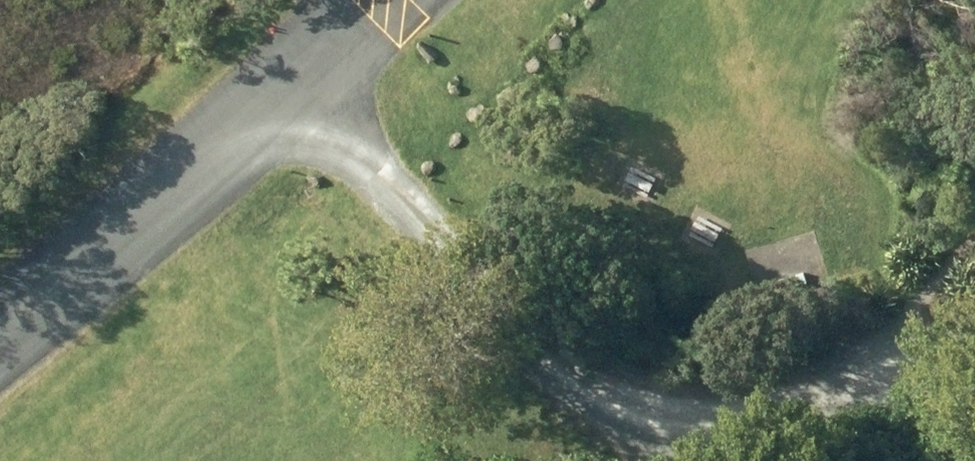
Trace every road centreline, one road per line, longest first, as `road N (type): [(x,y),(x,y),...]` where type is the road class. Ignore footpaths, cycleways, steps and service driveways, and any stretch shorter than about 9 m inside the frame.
road 1 (track): [(292,83),(492,304),(587,384),(683,418),(730,421),(790,411)]
road 2 (unclassified): [(0,331),(378,0)]
road 3 (track): [(790,411),(974,345)]

